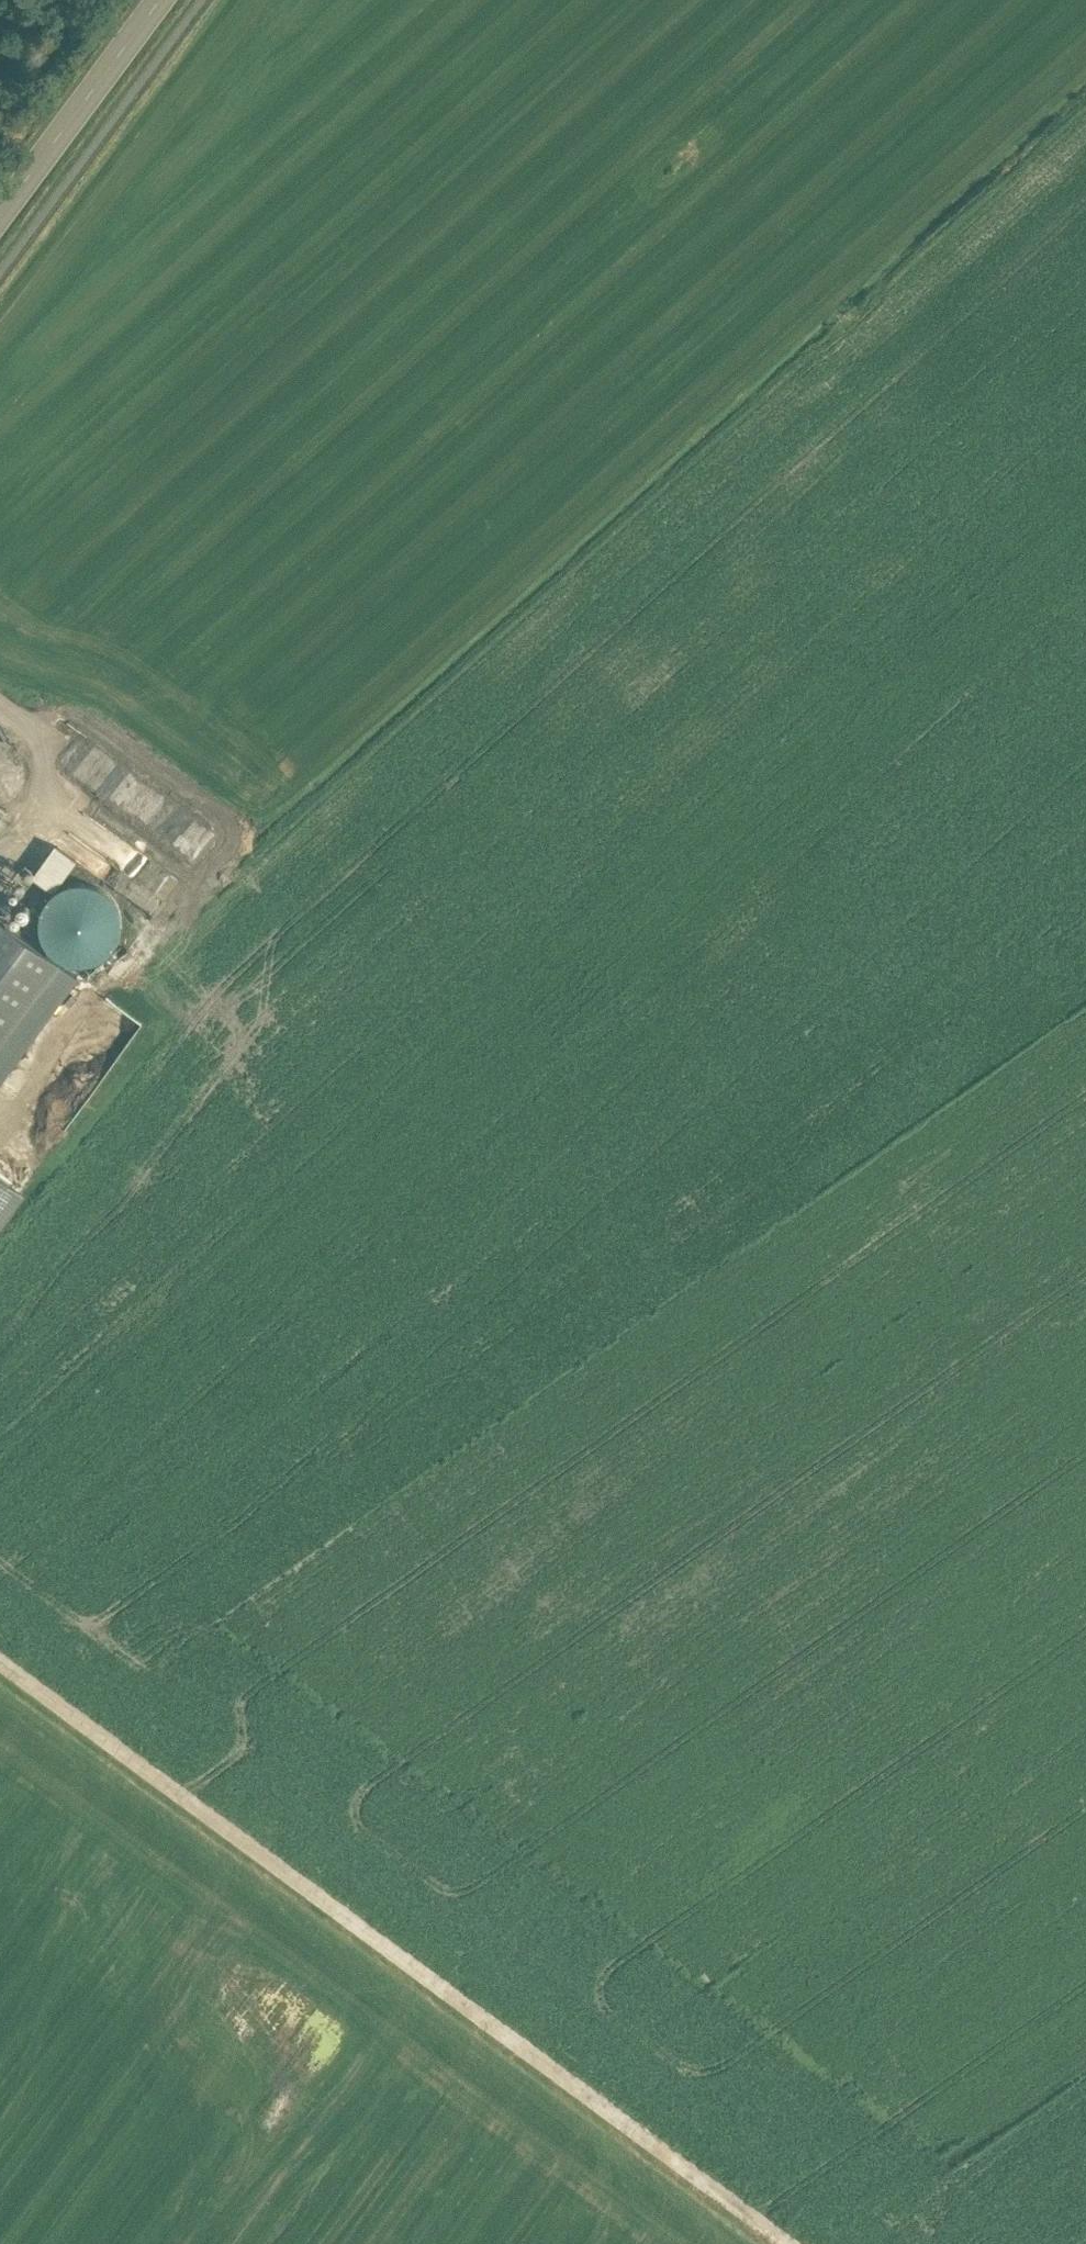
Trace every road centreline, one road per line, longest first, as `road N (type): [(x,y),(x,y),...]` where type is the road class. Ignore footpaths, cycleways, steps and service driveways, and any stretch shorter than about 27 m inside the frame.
road 1 (track): [(784,2243),(0,1658)]
road 2 (secondary): [(0,216),(161,0)]

